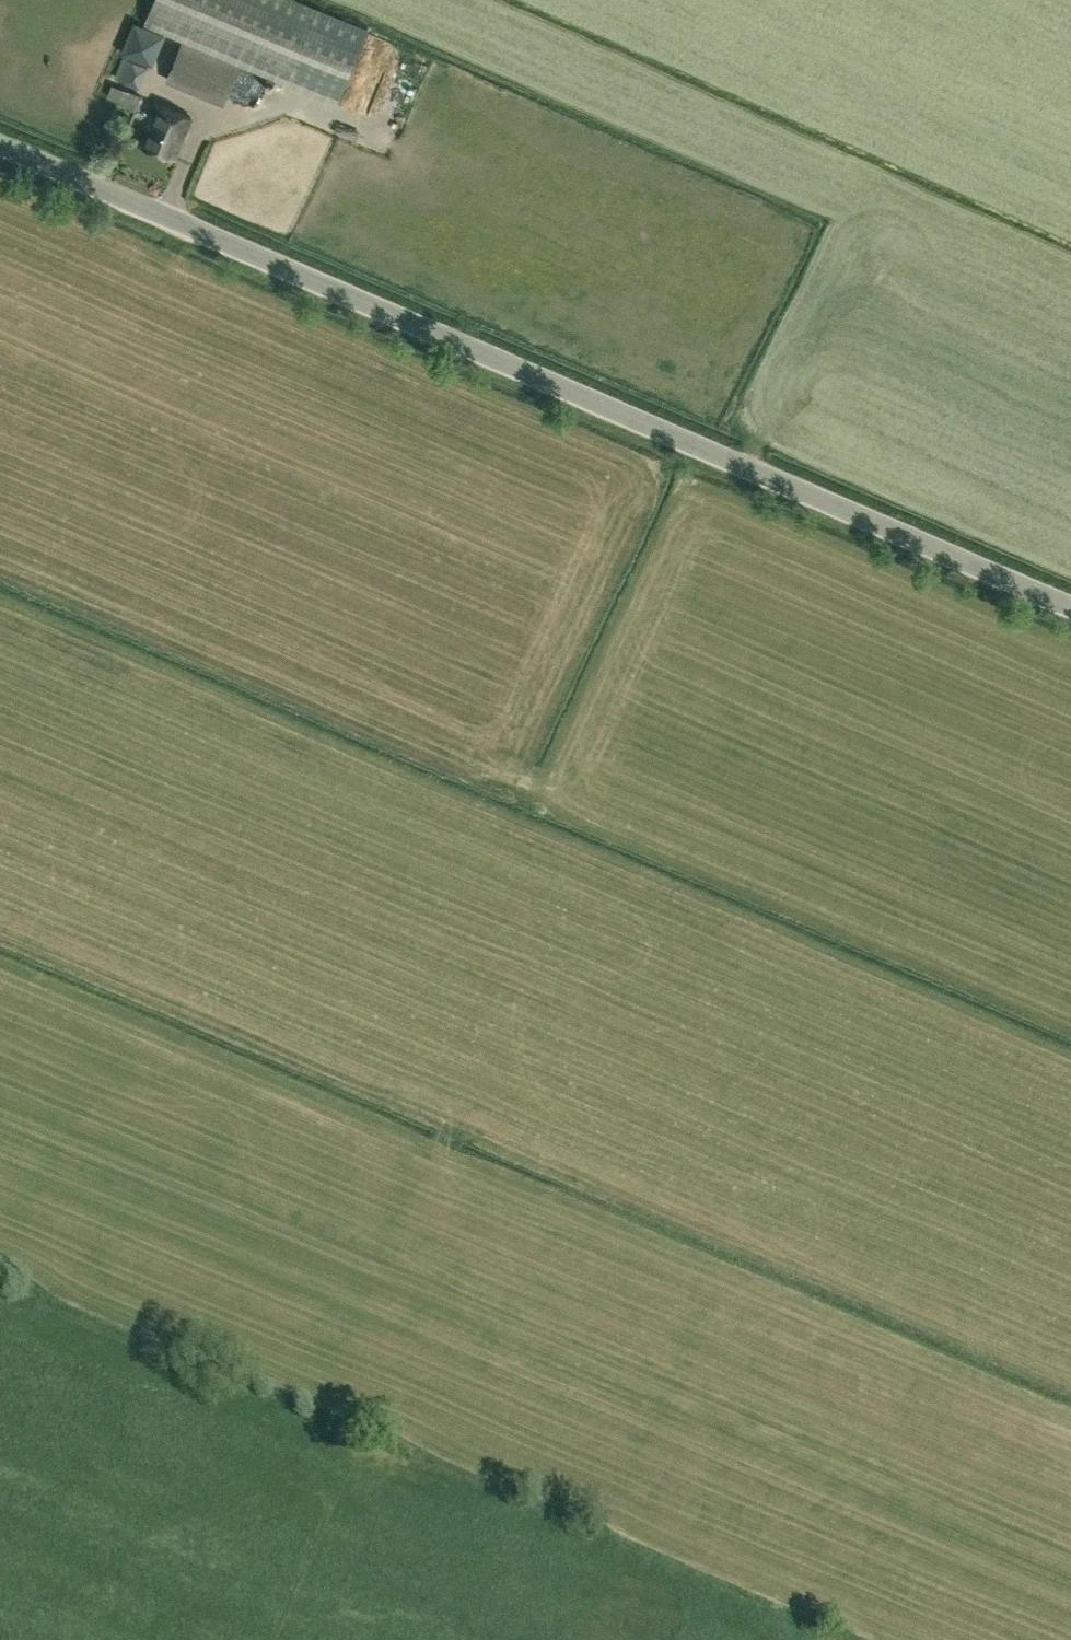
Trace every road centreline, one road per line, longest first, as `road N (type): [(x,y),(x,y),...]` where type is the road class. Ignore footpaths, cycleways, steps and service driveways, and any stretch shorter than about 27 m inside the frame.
road 1 (tertiary): [(1070,610),(0,146)]

